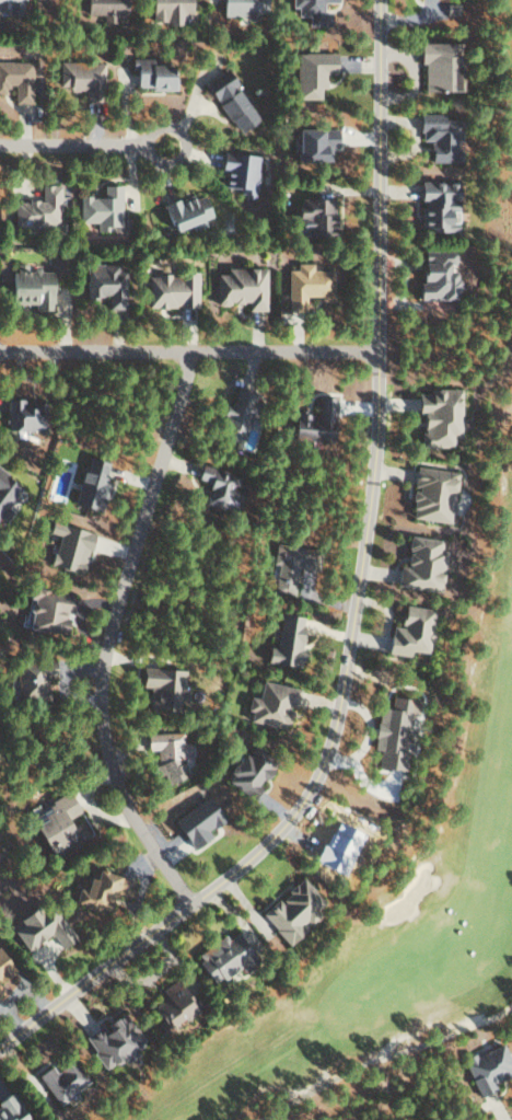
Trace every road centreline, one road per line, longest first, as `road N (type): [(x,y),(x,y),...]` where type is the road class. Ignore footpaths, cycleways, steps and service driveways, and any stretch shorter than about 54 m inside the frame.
road 1 (residential): [(0,1050),(276,842),(311,803),(335,752),(381,415),(379,0)]
road 2 (residential): [(193,355),(101,689),(113,778),(138,830),(193,905)]
road 3 (residential): [(379,356),(0,353)]
road 4 (residential): [(0,148),(146,150)]

